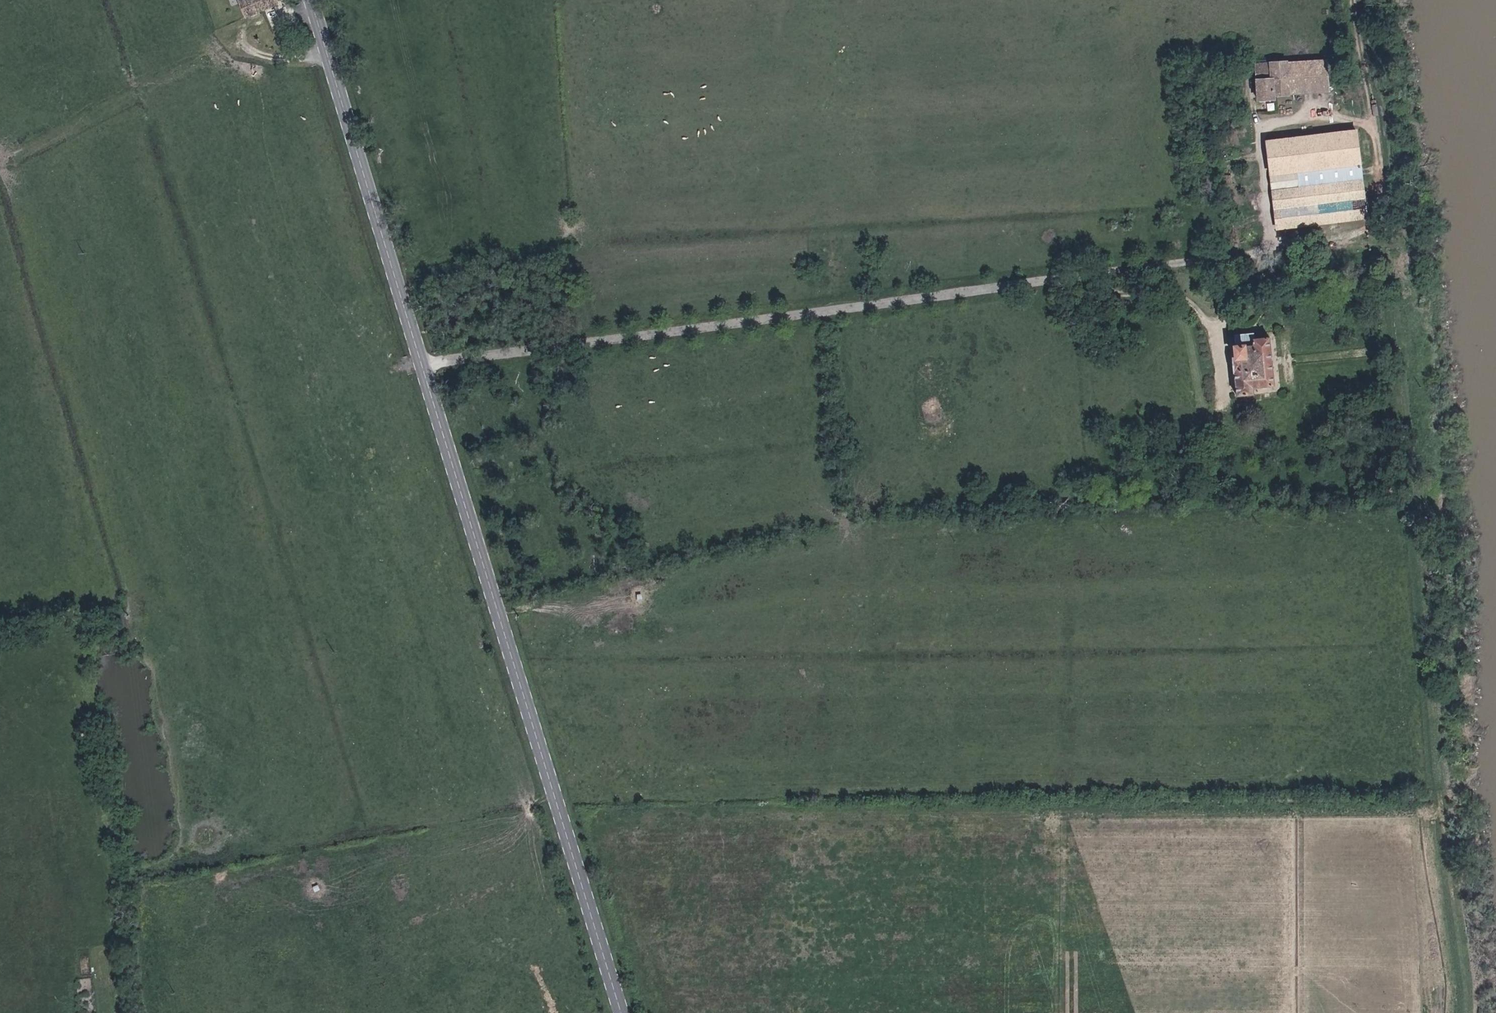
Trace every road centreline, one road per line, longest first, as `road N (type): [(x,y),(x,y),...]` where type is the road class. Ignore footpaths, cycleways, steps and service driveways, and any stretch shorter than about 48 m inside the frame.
road 1 (tertiary): [(311,0),(621,1012)]

